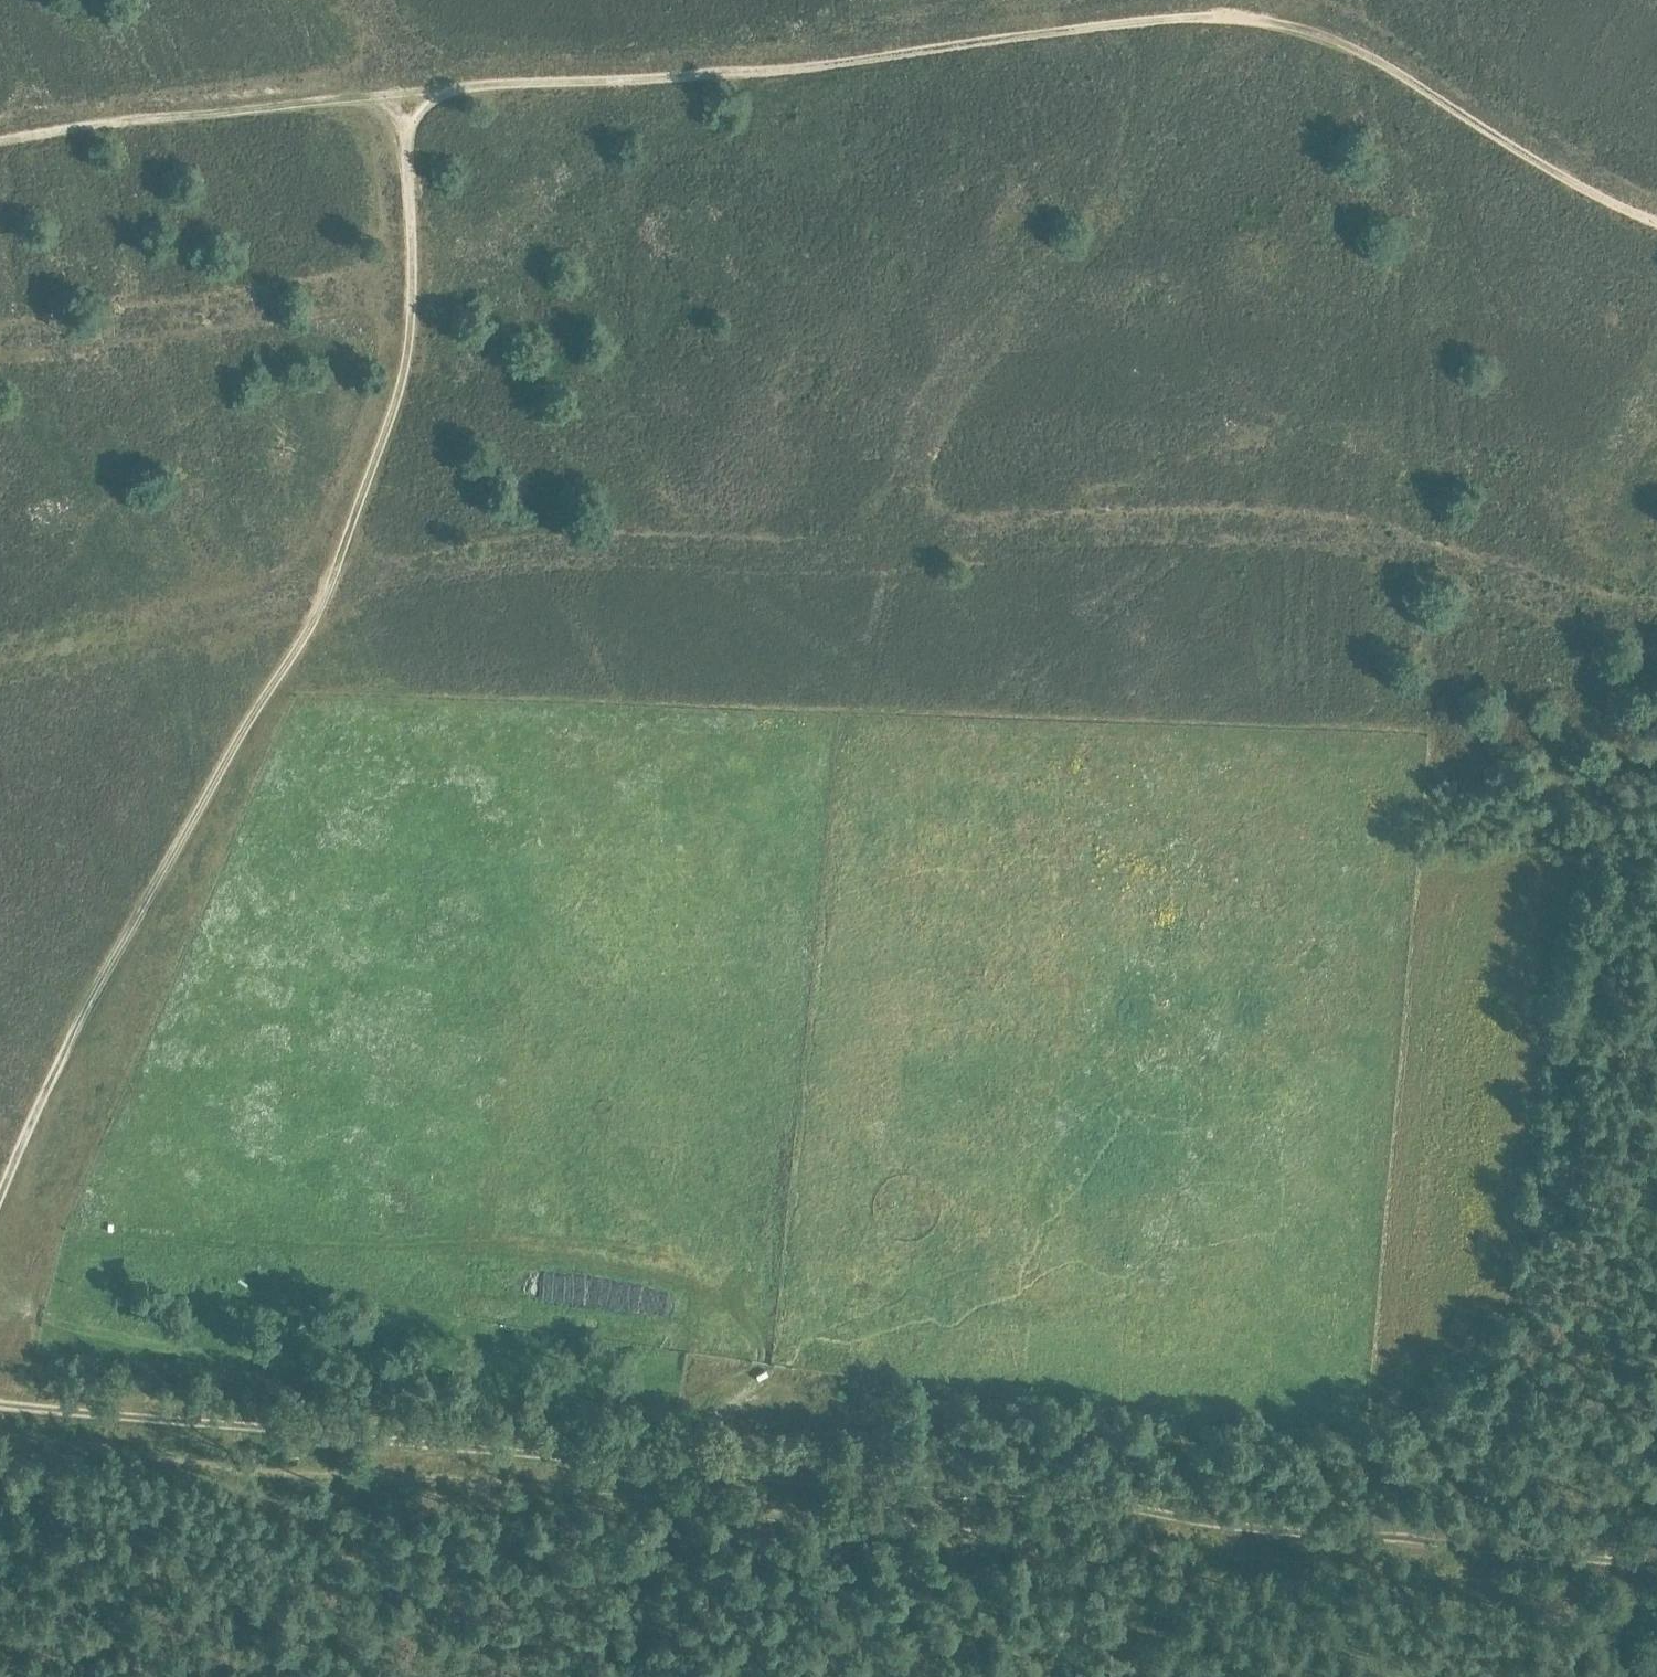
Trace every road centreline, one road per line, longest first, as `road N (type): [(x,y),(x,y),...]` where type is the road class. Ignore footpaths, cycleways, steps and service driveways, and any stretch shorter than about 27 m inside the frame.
road 1 (track): [(1656,225),(1603,201),(1360,52),(1250,19),(1131,24),(775,72),(482,84),(0,142)]
road 2 (track): [(1656,1568),(0,1404)]
road 3 (track): [(0,1194),(90,1004),(254,711),(322,610),(404,392),(411,332),(407,94)]

